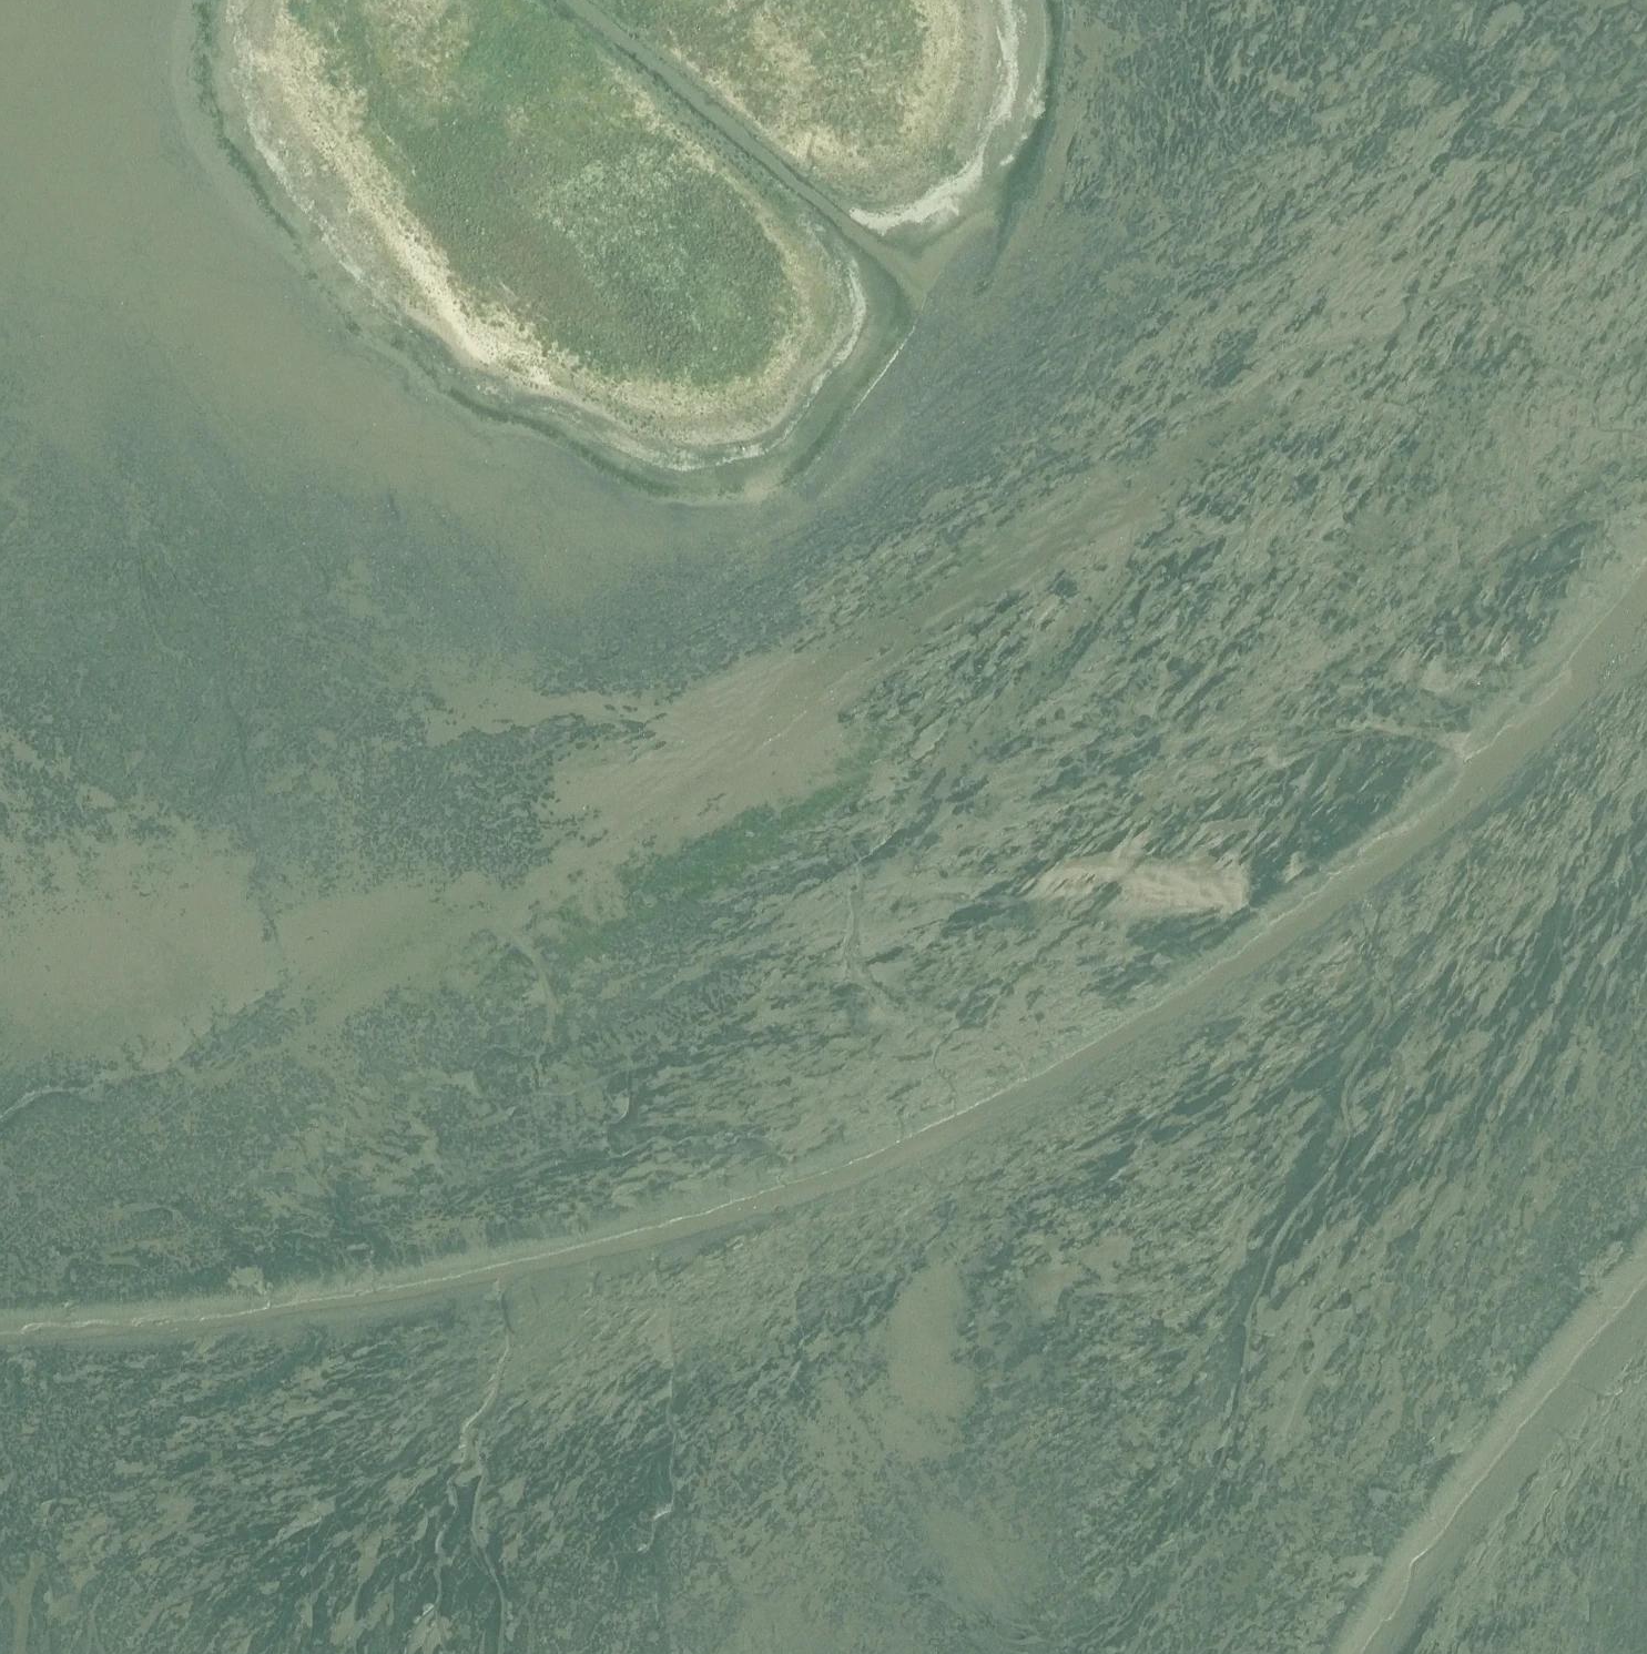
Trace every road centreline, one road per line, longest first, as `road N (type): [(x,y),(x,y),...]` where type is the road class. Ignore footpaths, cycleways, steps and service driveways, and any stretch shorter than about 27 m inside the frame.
road 1 (track): [(0,1211),(1646,65)]

